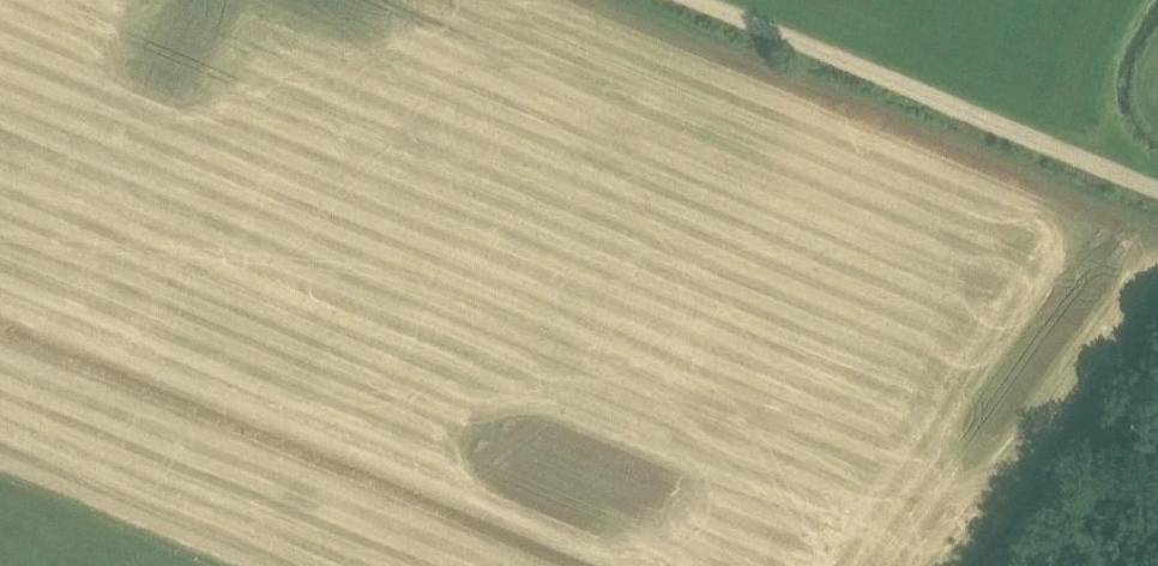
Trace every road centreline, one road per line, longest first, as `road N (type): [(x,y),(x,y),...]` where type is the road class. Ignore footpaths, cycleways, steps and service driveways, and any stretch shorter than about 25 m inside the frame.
road 1 (track): [(1157,195),(700,0)]

